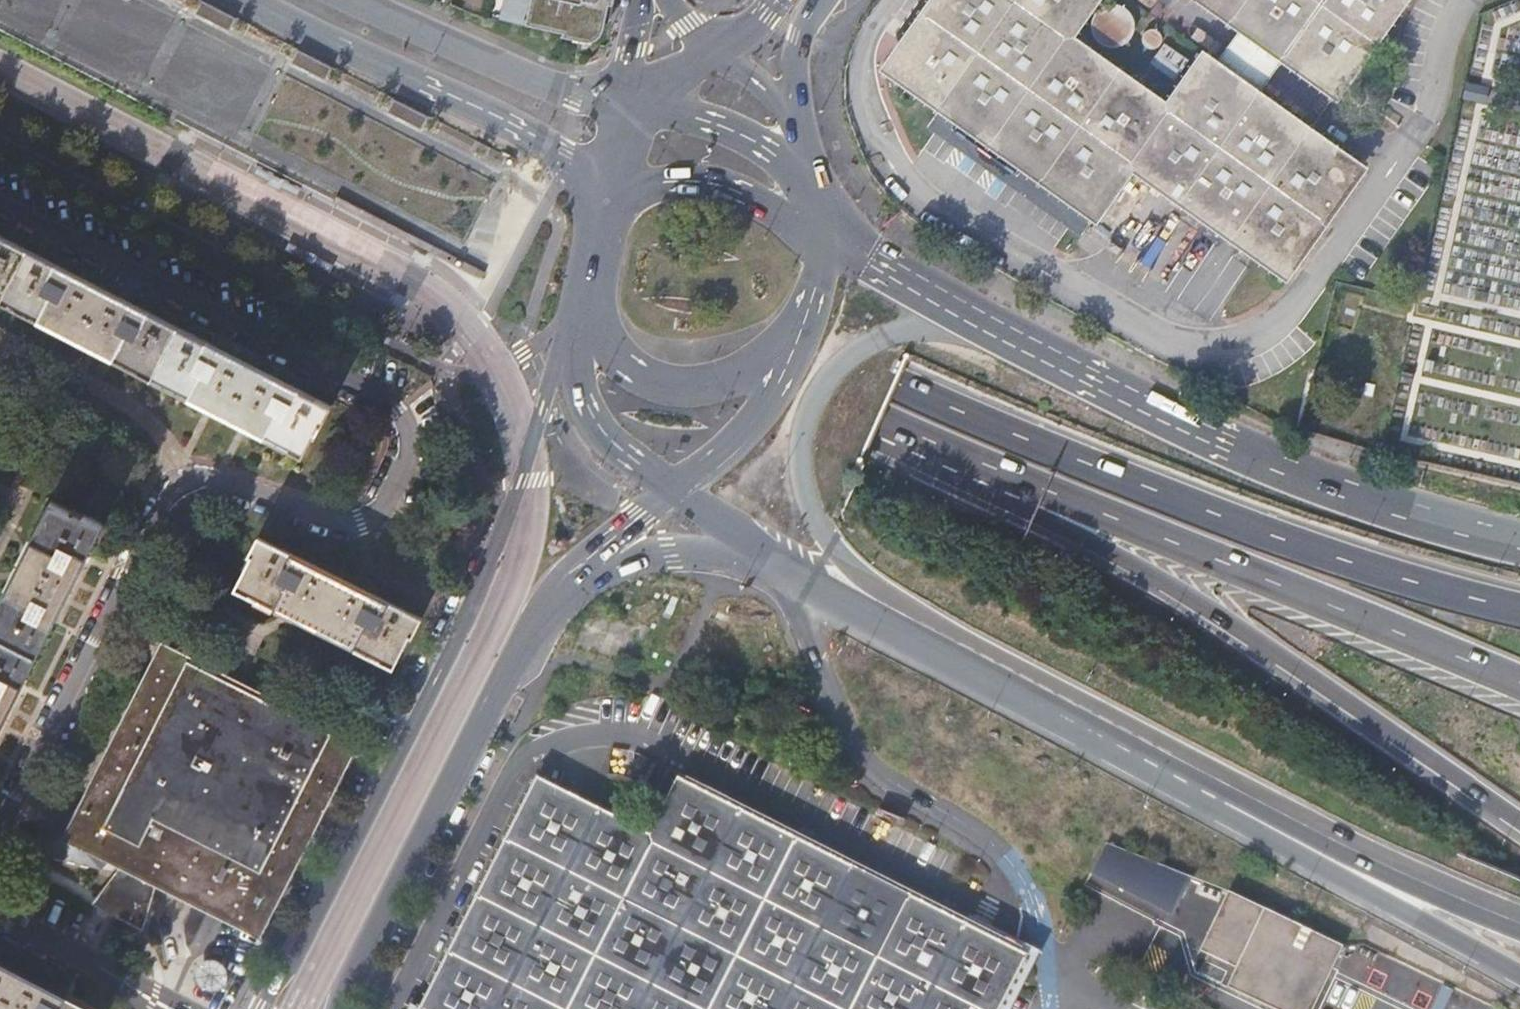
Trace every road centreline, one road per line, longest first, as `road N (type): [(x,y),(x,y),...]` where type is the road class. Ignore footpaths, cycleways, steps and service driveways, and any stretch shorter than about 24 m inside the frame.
road 1 (motorway): [(1519,608),(1295,542),(893,384),(130,0)]
road 2 (residential): [(0,830),(164,494),(212,484),(352,524),(383,514),(401,480),(406,434),(378,403),(0,207)]
road 3 (motorway): [(29,0),(476,228),(1026,492)]
road 4 (tertiary): [(567,327),(487,573),(265,1008)]
road 5 (trunk): [(1519,542),(1280,467),(1182,425),(871,256)]
road 6 (motorway): [(1026,492),(1519,825)]
road 7 (tertiary): [(339,1008),(533,607),(597,550)]
road 8 (trunk): [(1026,492),(1519,685)]
road 9 (trunk): [(768,556),(1229,806)]
road 10 (primary): [(260,0),(609,174)]
road 11 (motorway): [(1229,806),(1519,975)]
road 12 (trunk): [(1229,806),(1519,924)]
road 13 (primary): [(621,107),(366,0)]
road 14 (primary): [(829,230),(767,148),(686,115),(621,107)]
road 15 (primary): [(584,312),(625,365),(658,383),(698,386),(782,369)]
road 16 (primary): [(829,230),(709,188),(609,174)]
road 17 (primary): [(584,312),(581,389),(588,410),(600,430),(672,487)]
road 18 (residential): [(160,1008),(0,919)]
road 19 (tertiary): [(597,550),(768,556)]
road 20 (tertiary): [(672,487),(743,427),(782,369)]
road 21 (primary): [(782,369),(824,272),(829,230)]
road 22 (primary): [(609,174),(584,312)]
road 23 (secondary): [(798,116),(797,42),(821,0)]

